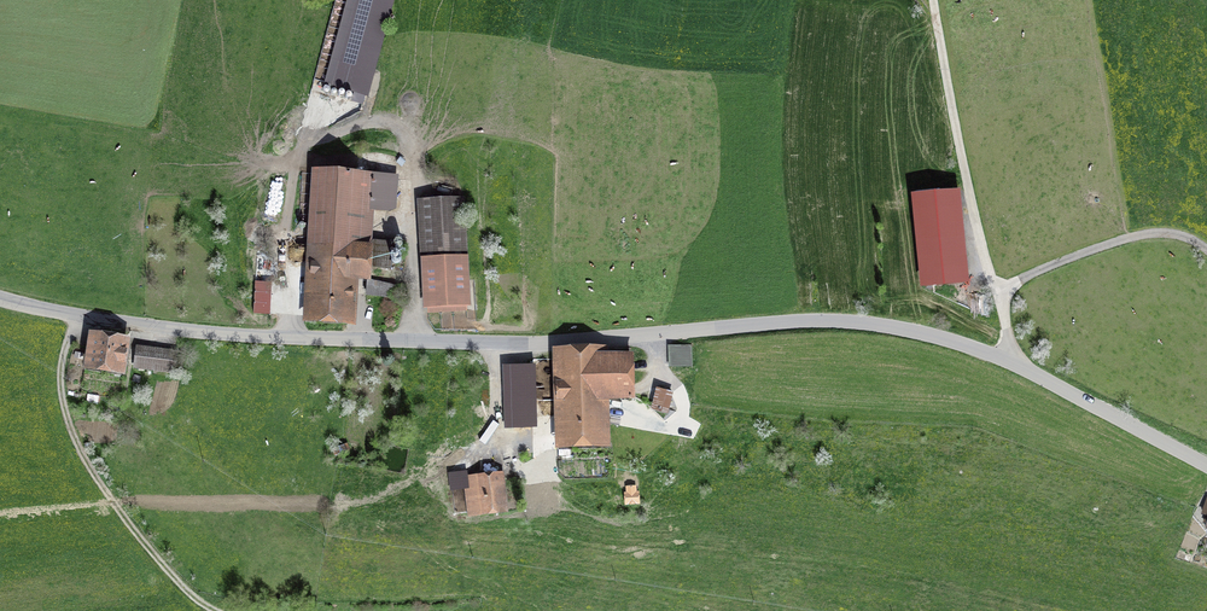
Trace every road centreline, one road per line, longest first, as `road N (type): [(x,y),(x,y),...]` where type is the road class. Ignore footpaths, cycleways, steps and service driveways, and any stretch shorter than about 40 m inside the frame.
road 1 (unclassified): [(0,302),(210,336),(542,349),(804,323),(892,329),(1014,367),(1206,473)]
road 2 (track): [(1014,367),(965,184),(932,0)]
road 3 (track): [(75,319),(64,408),(88,479),(168,583),(199,610)]
road 4 (track): [(998,297),(1142,238),(1168,237),(1206,254)]

